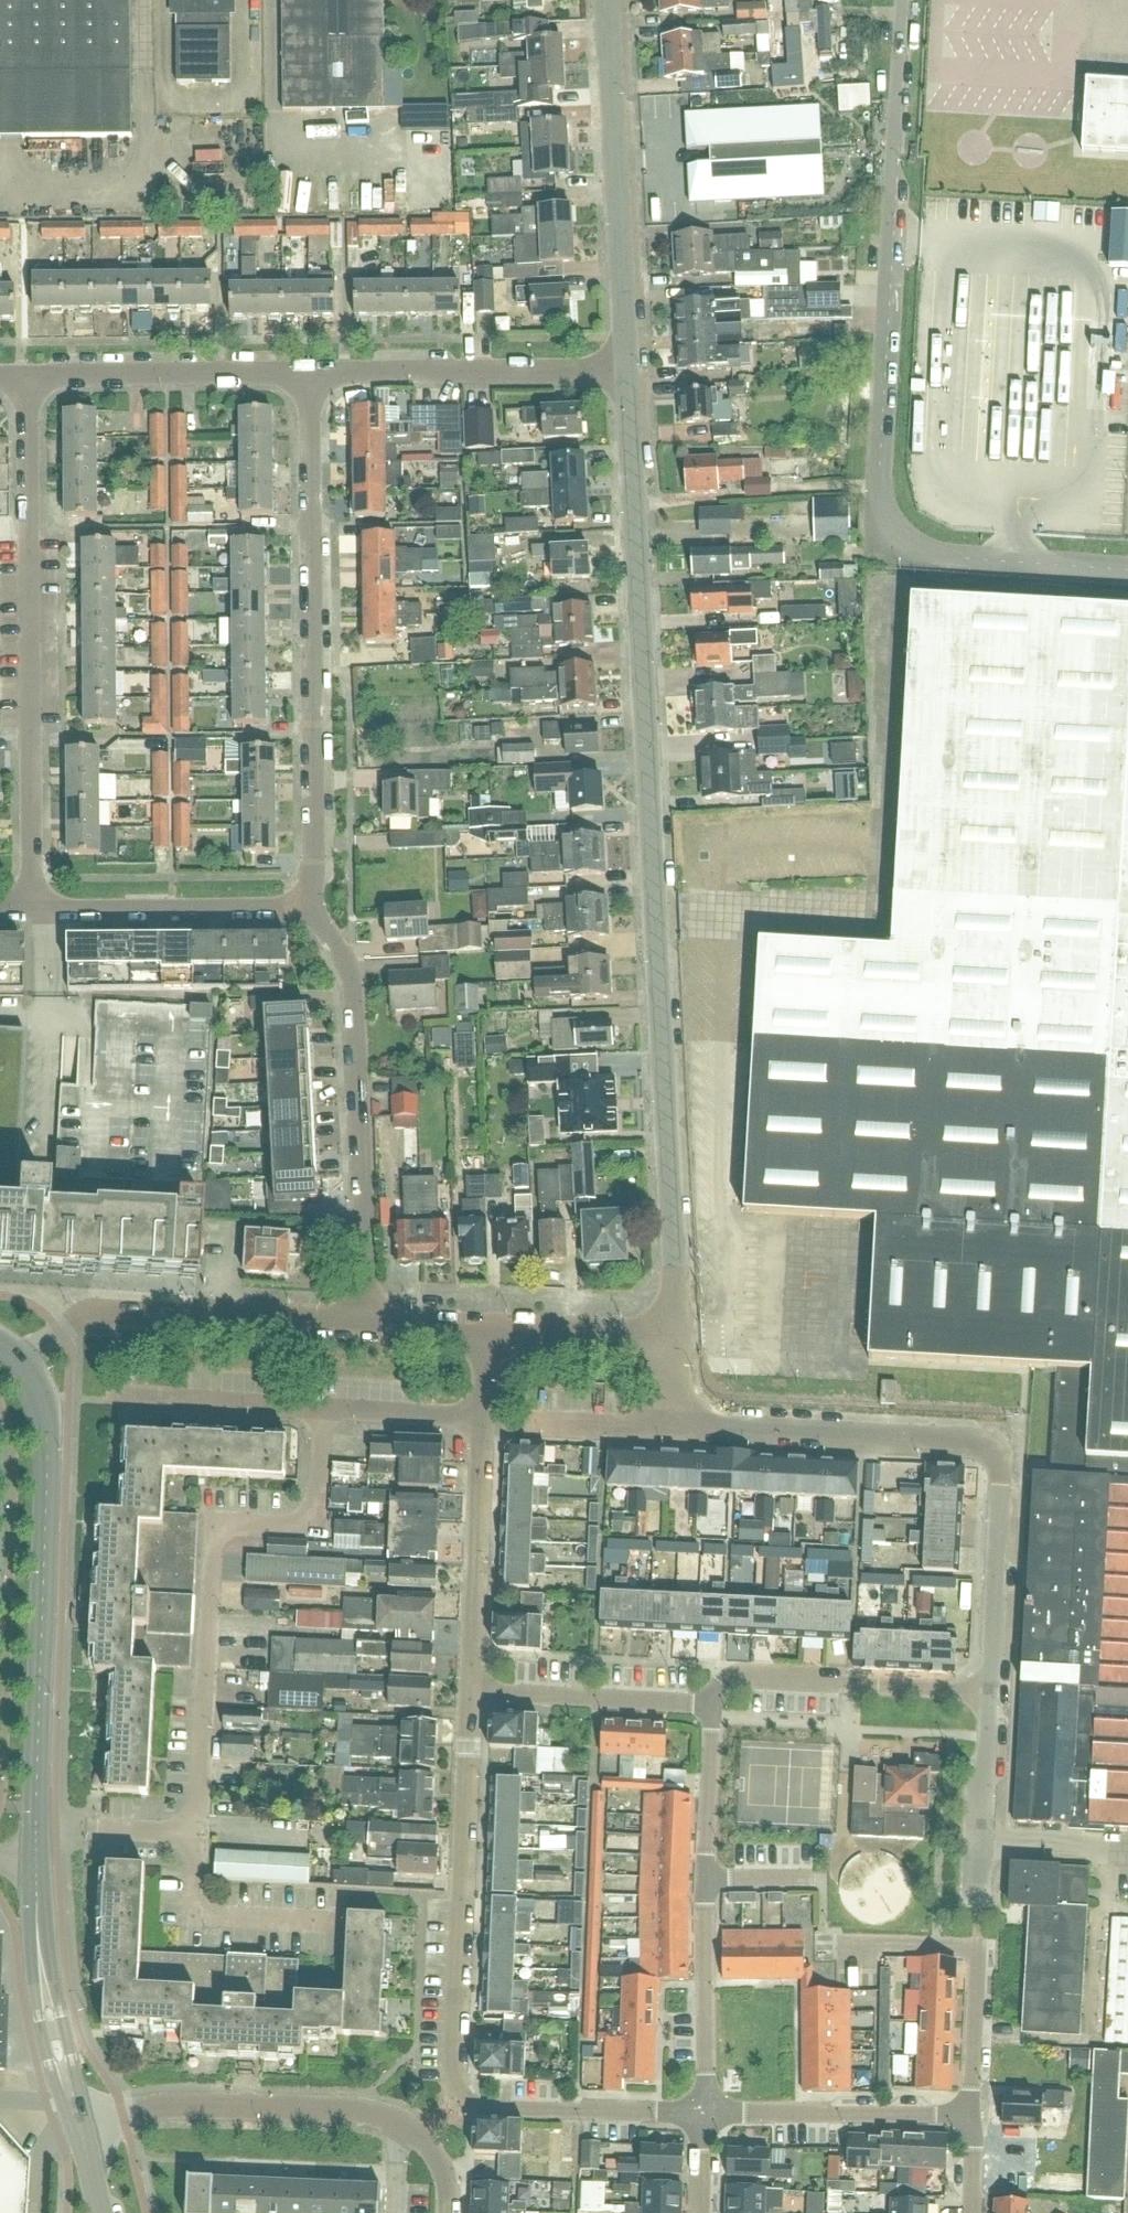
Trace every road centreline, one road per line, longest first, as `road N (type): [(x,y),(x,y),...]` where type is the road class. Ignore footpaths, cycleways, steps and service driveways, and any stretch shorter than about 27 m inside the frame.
road 1 (residential): [(673,1338),(626,371)]
road 2 (unclassified): [(1127,572),(904,555),(887,543),(876,517),(902,0)]
road 3 (residential): [(988,1692),(998,1445),(669,1430)]
road 4 (residential): [(305,911),(317,879),(310,374)]
road 5 (residential): [(31,911),(26,376)]
road 6 (residential): [(199,1833),(212,1523),(314,1527),(320,1409)]
road 7 (tertiary): [(34,1828),(48,1424),(31,1371),(16,1360)]
road 8 (residential): [(450,2212),(441,2171),(421,2139),(357,2111),(176,2108),(122,2116),(75,2109)]
road 9 (residential): [(360,1326),(356,995),(346,961),(305,911)]
road 10 (residential): [(463,2102),(454,2085),(471,1691)]
road 11 (residential): [(626,371),(610,0)]
road 12 (residential): [(16,1360),(103,1314),(360,1326)]
road 13 (residential): [(626,371),(310,374)]
road 14 (residential): [(969,2116),(977,1948),(840,1943)]
road 15 (residential): [(988,1692),(742,1679),(712,1705)]
road 16 (residential): [(310,374),(26,376)]
road 17 (residential): [(31,911),(305,911)]
road 18 (residential): [(471,1691),(482,1420)]
road 19 (residential): [(969,2116),(705,2114)]
road 20 (tertiary): [(75,2109),(37,1943),(34,1859)]
road 21 (residential): [(705,2114),(481,2109),(463,2102)]
road 22 (residential): [(712,1705),(471,1691)]
road 23 (residential): [(705,2114),(707,1880)]
road 24 (residential): [(339,1927),(193,1919),(199,1833)]
road 25 (residential): [(977,1907),(988,1692)]
road 26 (residential): [(320,1409),(110,1400)]
road 27 (residential): [(490,1333),(673,1338)]
road 28 (residential): [(707,1880),(712,1705)]
road 29 (residential): [(34,1828),(199,1833)]
road 30 (residential): [(482,1420),(320,1409)]
road 31 (residential): [(669,1430),(531,1424)]
road 32 (residential): [(360,1326),(490,1333)]

